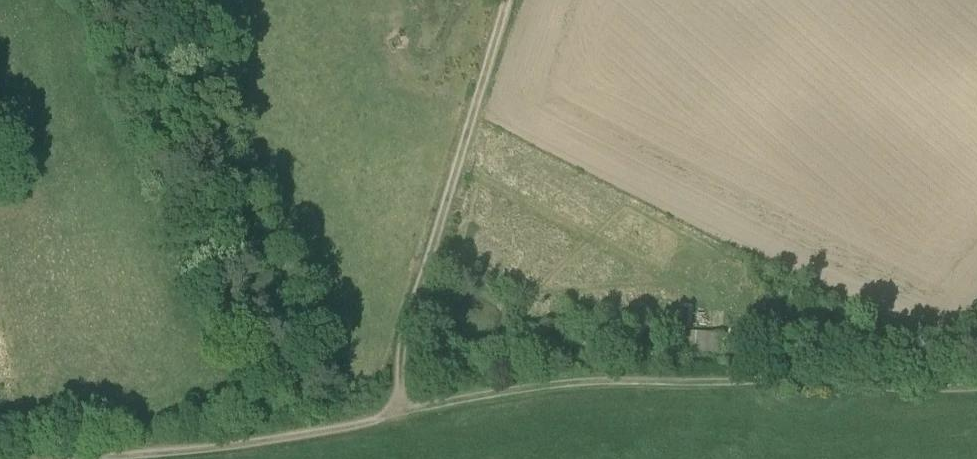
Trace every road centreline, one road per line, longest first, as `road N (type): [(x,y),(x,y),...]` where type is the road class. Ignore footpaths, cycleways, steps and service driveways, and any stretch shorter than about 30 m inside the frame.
road 1 (track): [(59,458),(325,429),(556,379),(976,385)]
road 2 (track): [(400,407),(400,343),(511,0)]

